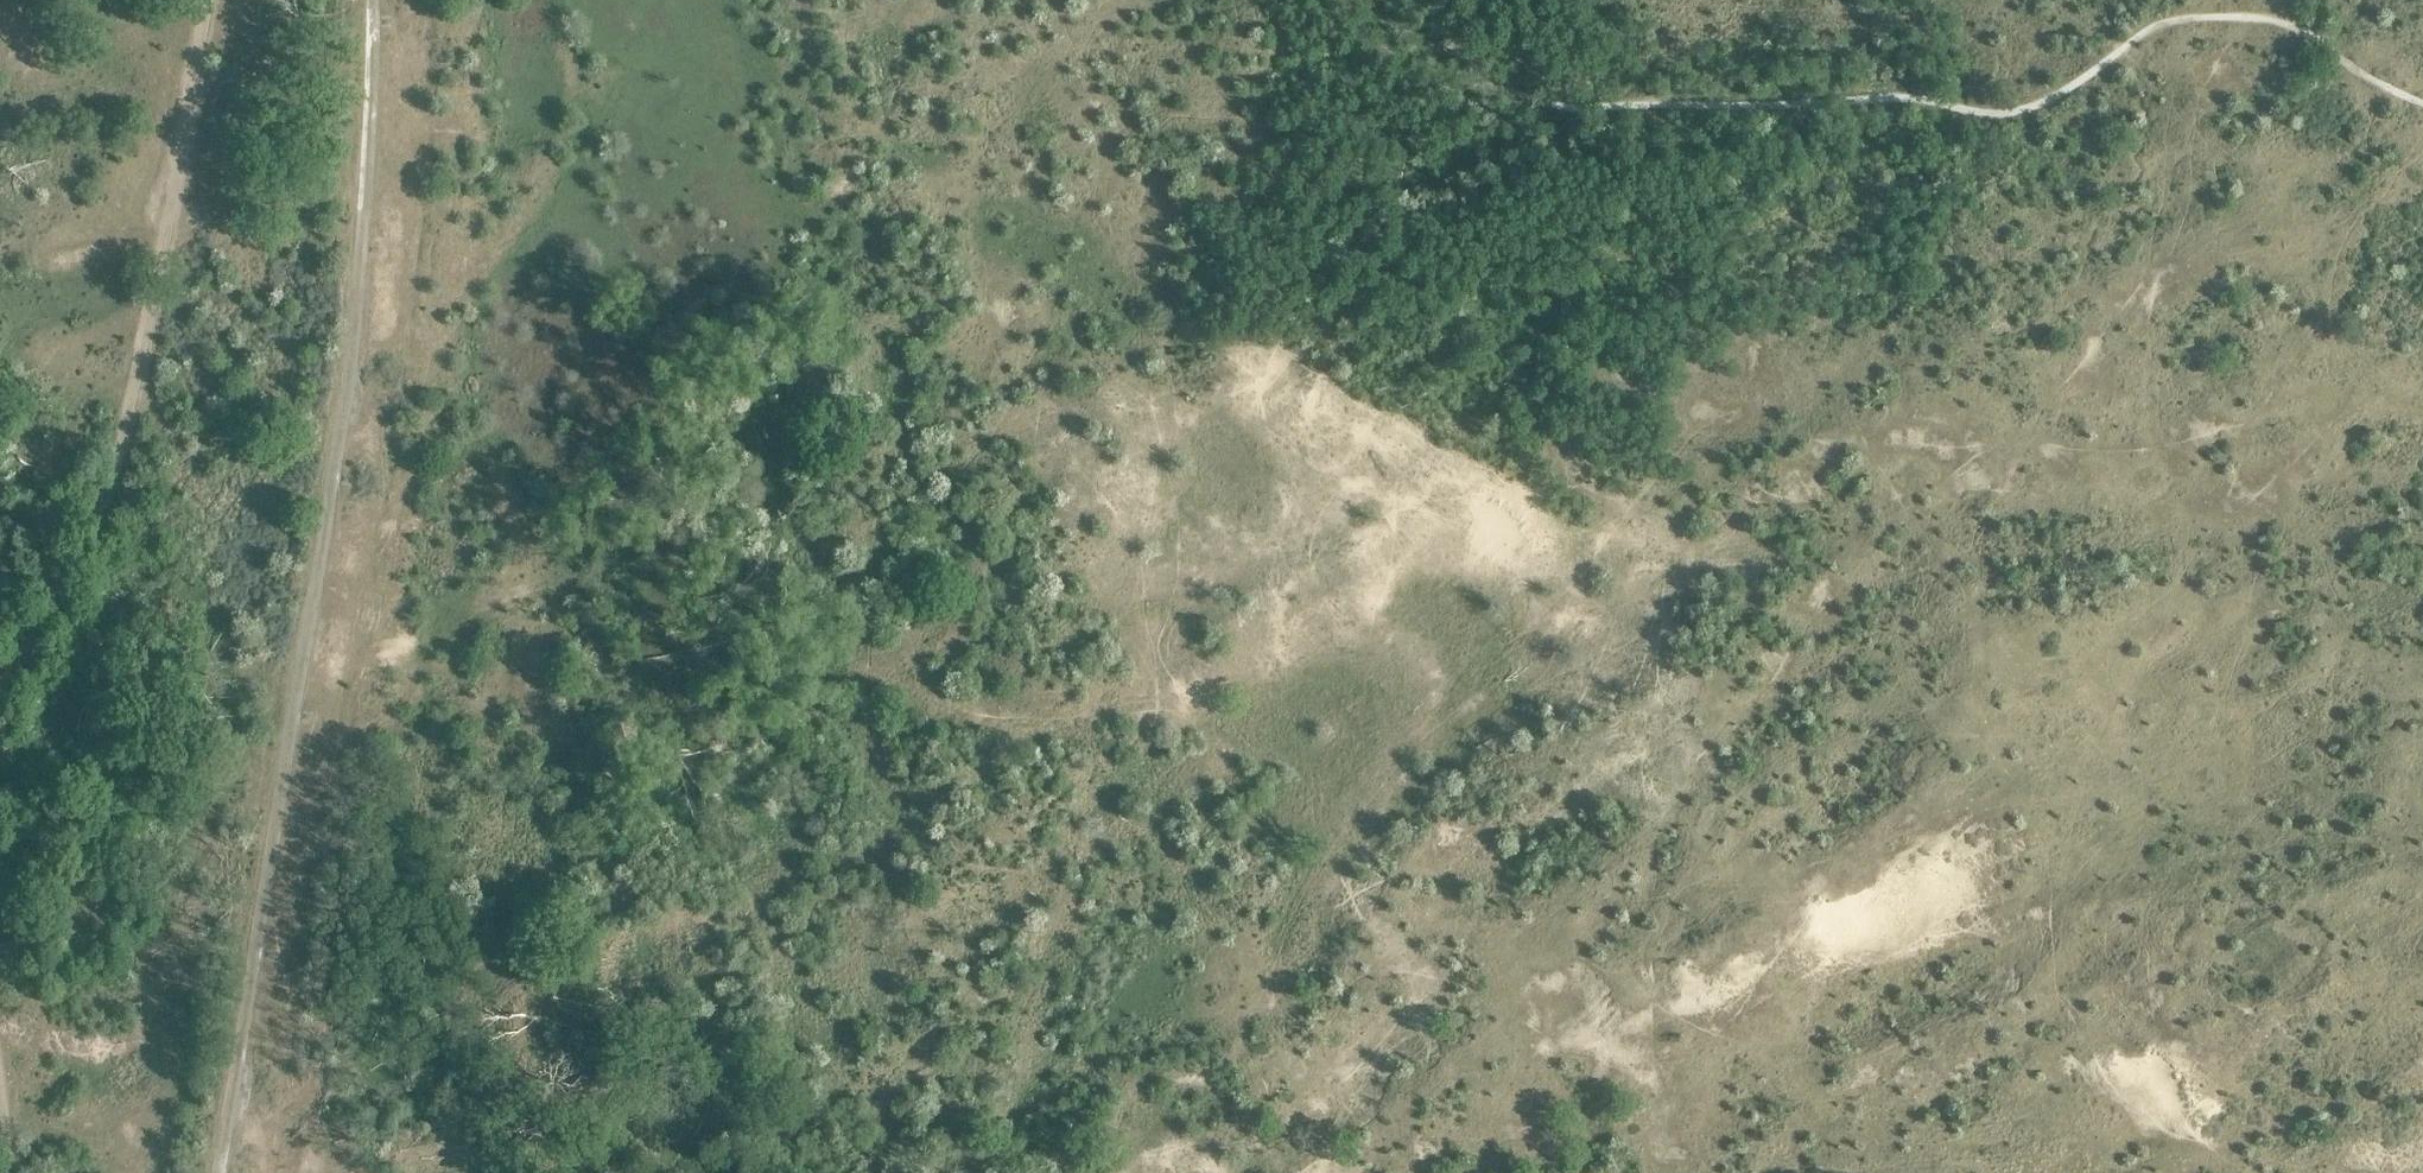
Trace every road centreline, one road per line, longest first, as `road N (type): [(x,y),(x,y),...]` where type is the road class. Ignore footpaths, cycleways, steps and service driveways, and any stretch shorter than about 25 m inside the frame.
road 1 (track): [(213,0),(168,253),(112,480),(50,607),(0,687)]

